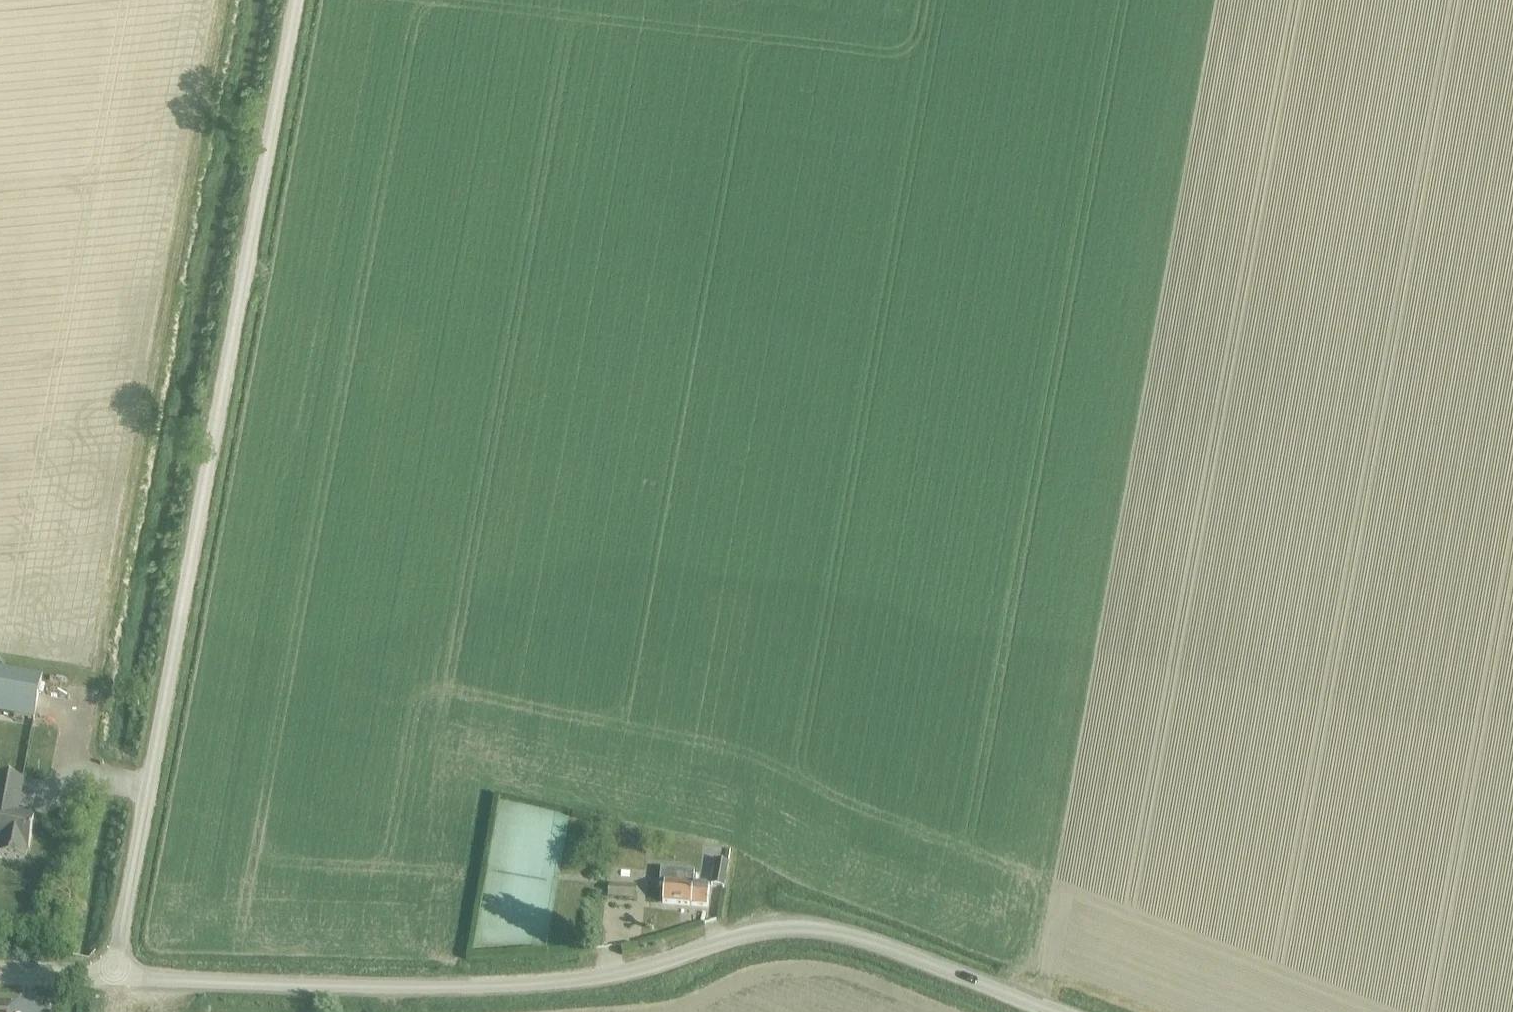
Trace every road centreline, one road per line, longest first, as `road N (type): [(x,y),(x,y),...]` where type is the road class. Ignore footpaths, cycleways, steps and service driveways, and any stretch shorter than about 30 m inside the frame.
road 1 (unclassified): [(113,978),(298,0)]
road 2 (unclassified): [(1060,1011),(885,944),(798,925),(755,929),(651,966),(559,982),(357,986),(113,978)]

